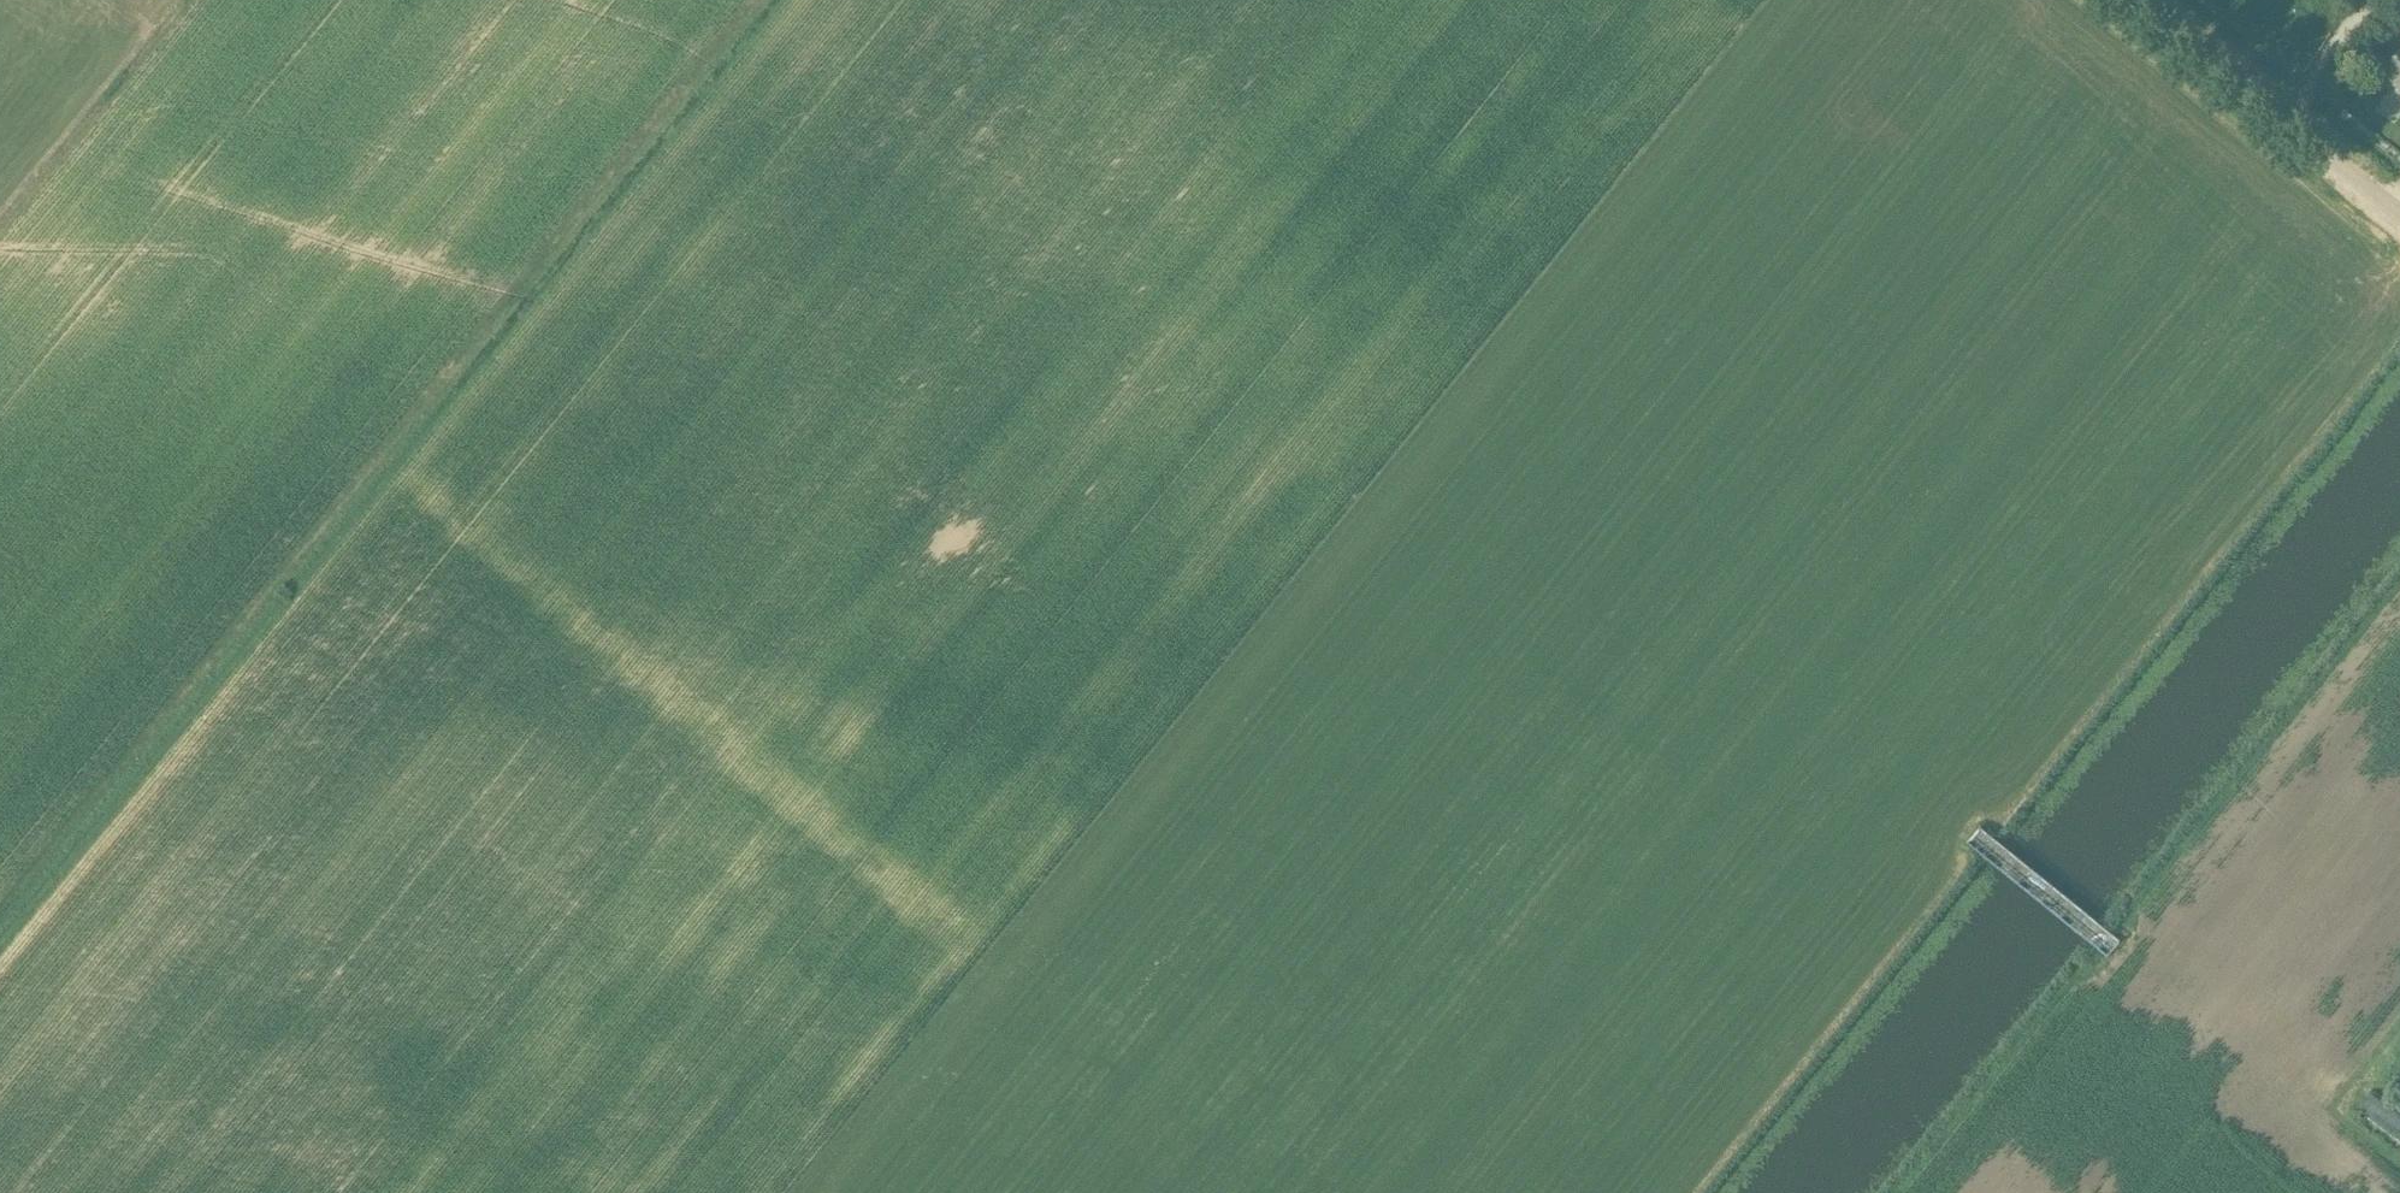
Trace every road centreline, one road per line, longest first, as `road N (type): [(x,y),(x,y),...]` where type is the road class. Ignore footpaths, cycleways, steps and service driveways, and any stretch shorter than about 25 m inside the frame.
road 1 (unclassified): [(2399,224),(2122,0)]

